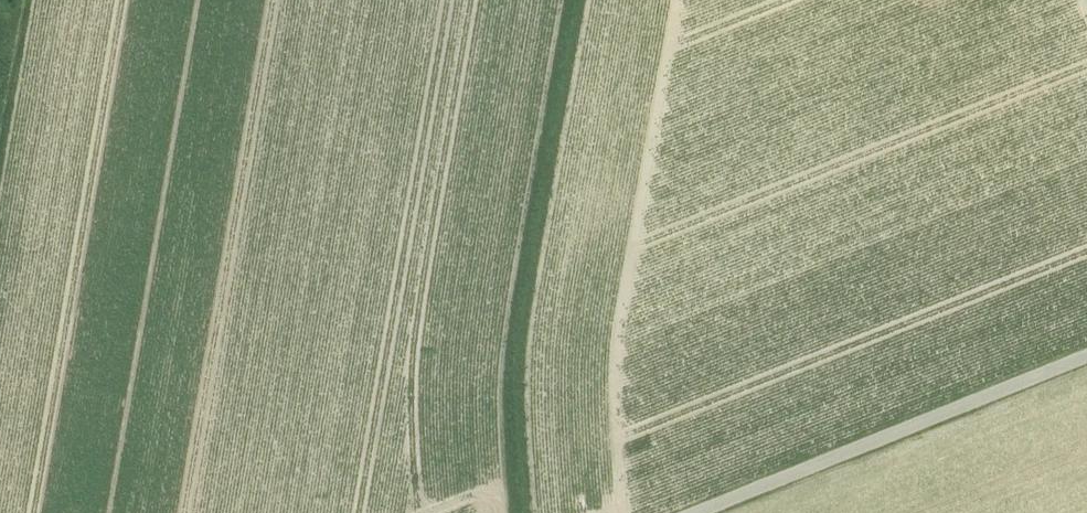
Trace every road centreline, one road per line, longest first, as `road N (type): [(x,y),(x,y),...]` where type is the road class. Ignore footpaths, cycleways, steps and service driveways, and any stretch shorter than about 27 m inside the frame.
road 1 (unclassified): [(705,512),(1086,359)]

